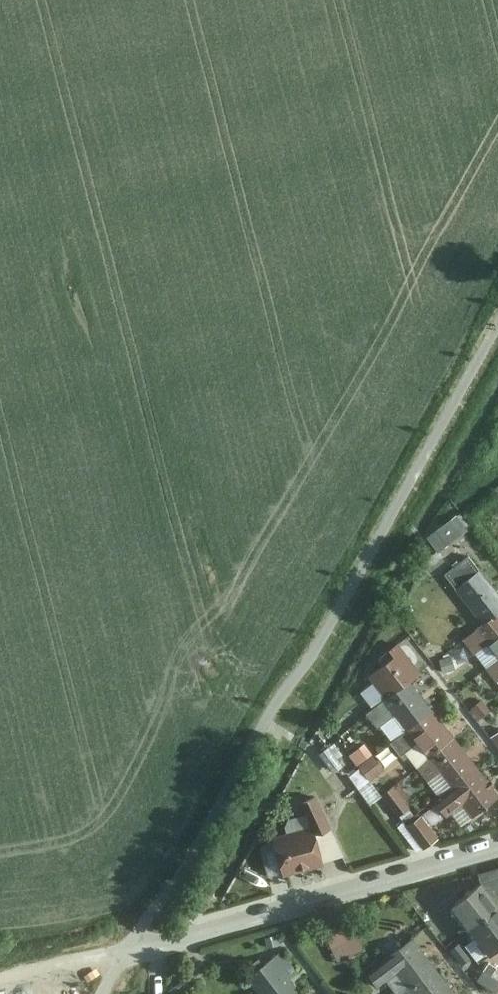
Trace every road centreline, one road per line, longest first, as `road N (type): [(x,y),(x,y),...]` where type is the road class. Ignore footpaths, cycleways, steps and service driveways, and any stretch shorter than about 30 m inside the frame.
road 1 (residential): [(497,850),(0,980)]

